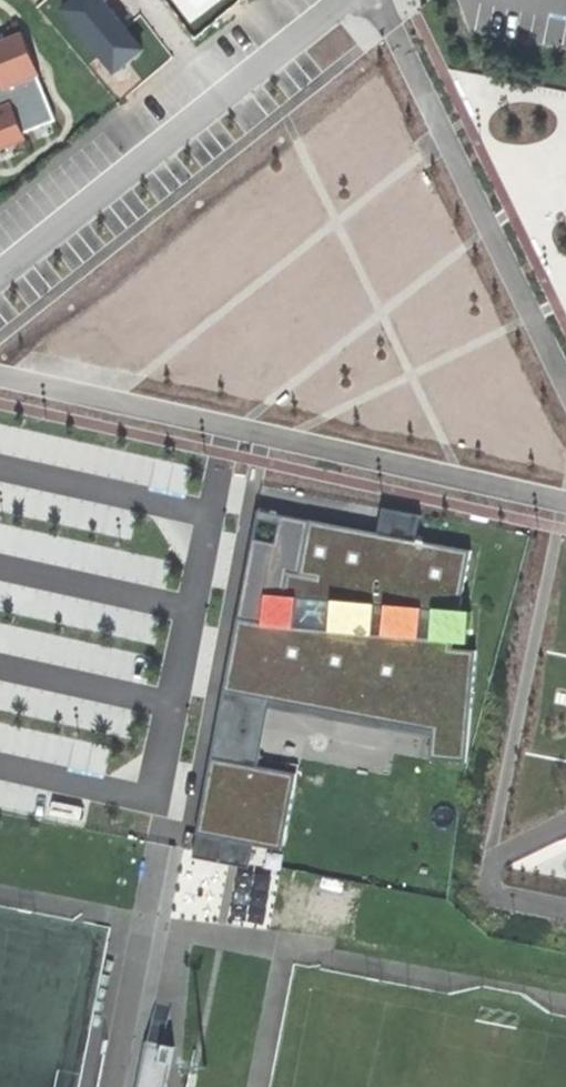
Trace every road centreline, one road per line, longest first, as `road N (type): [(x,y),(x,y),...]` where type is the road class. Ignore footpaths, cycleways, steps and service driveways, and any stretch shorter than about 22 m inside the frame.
road 1 (residential): [(0,270),(219,104)]
road 2 (residential): [(219,104),(350,0)]
road 3 (residential): [(147,0),(219,104)]

